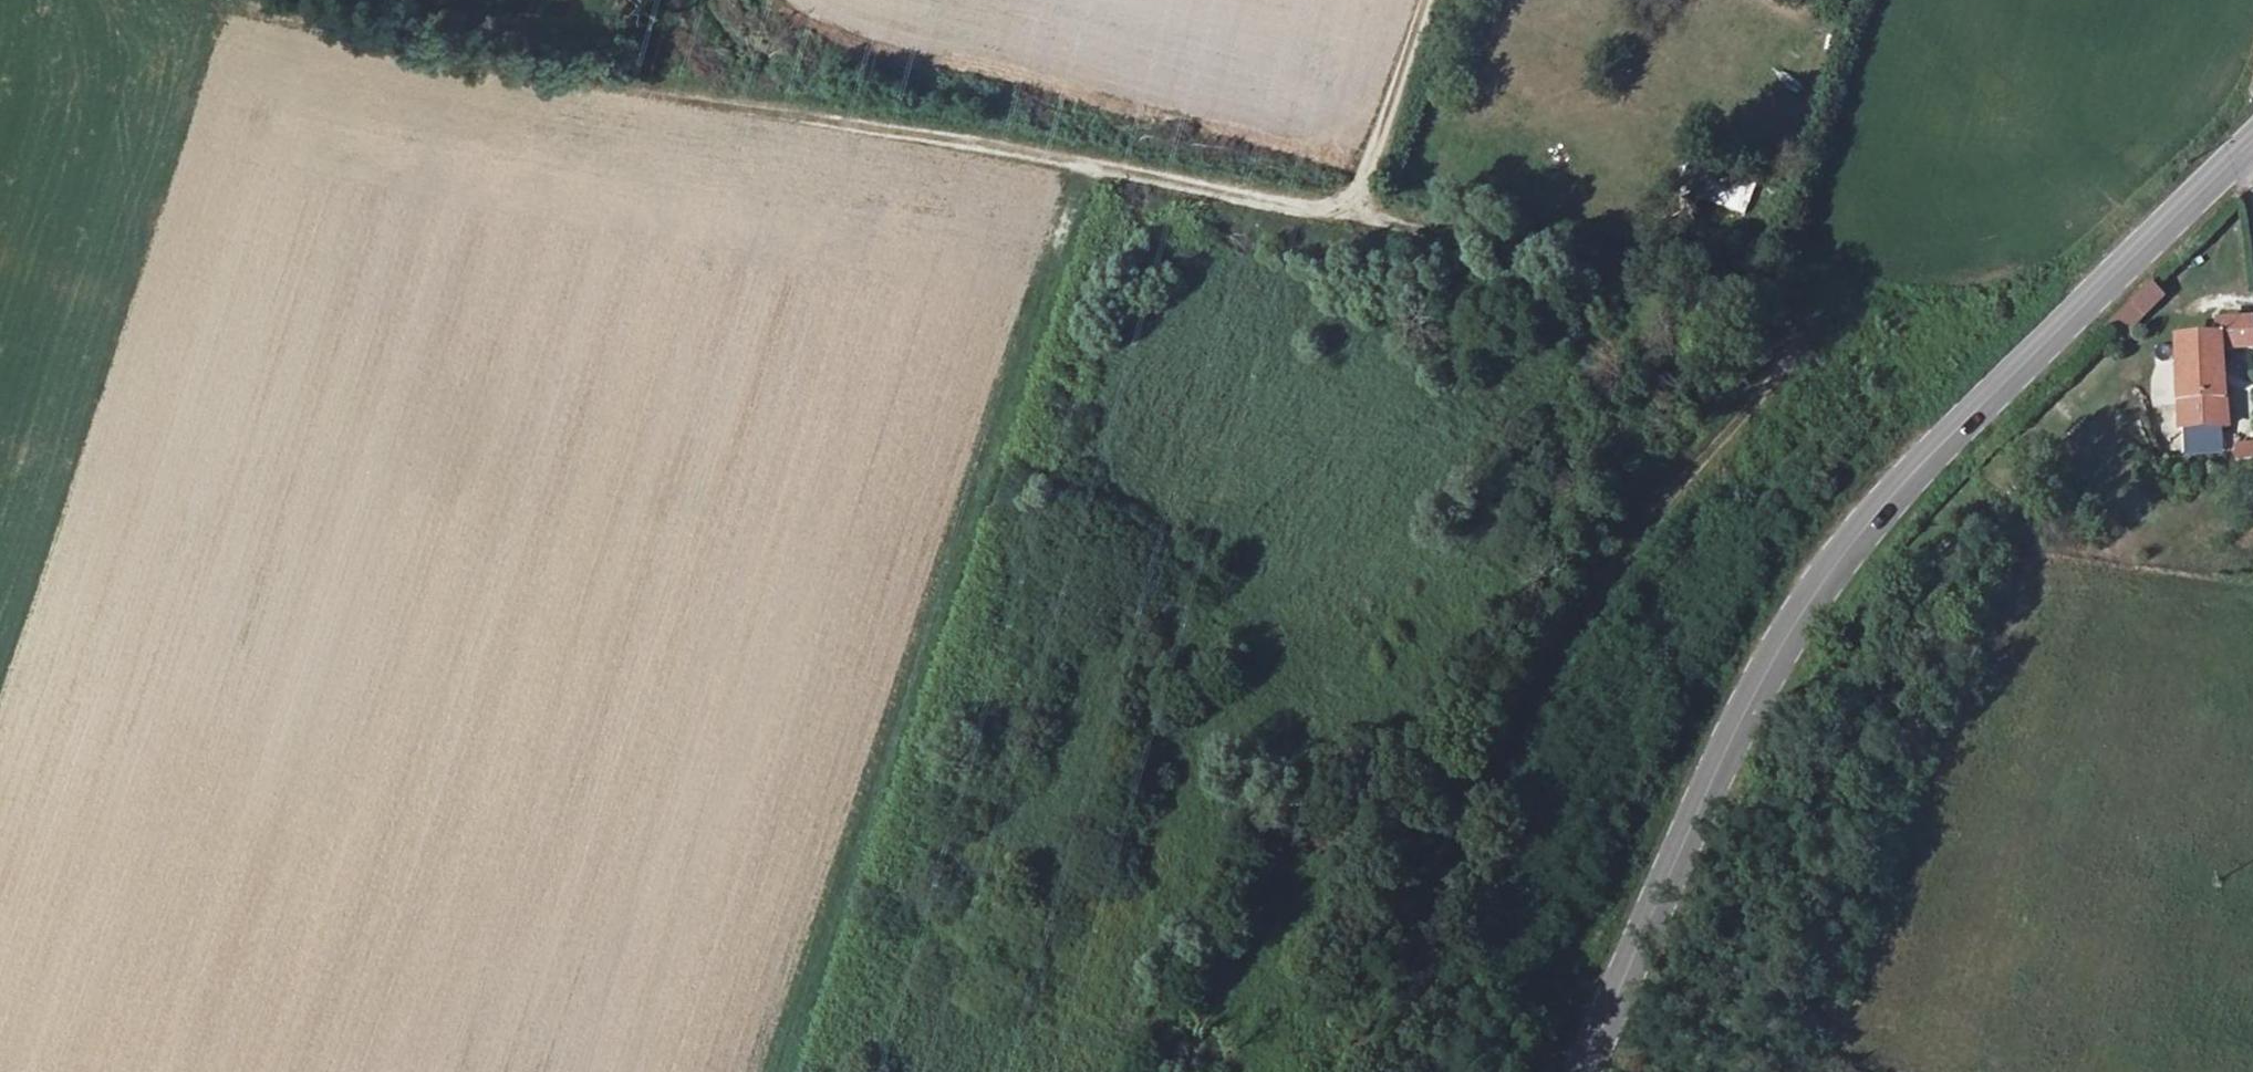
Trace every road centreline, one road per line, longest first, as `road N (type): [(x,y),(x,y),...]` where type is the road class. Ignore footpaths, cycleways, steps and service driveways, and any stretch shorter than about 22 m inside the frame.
road 1 (primary): [(2247,152),(1985,393),(1837,547),(1769,654),(1708,775),(1577,1071)]

